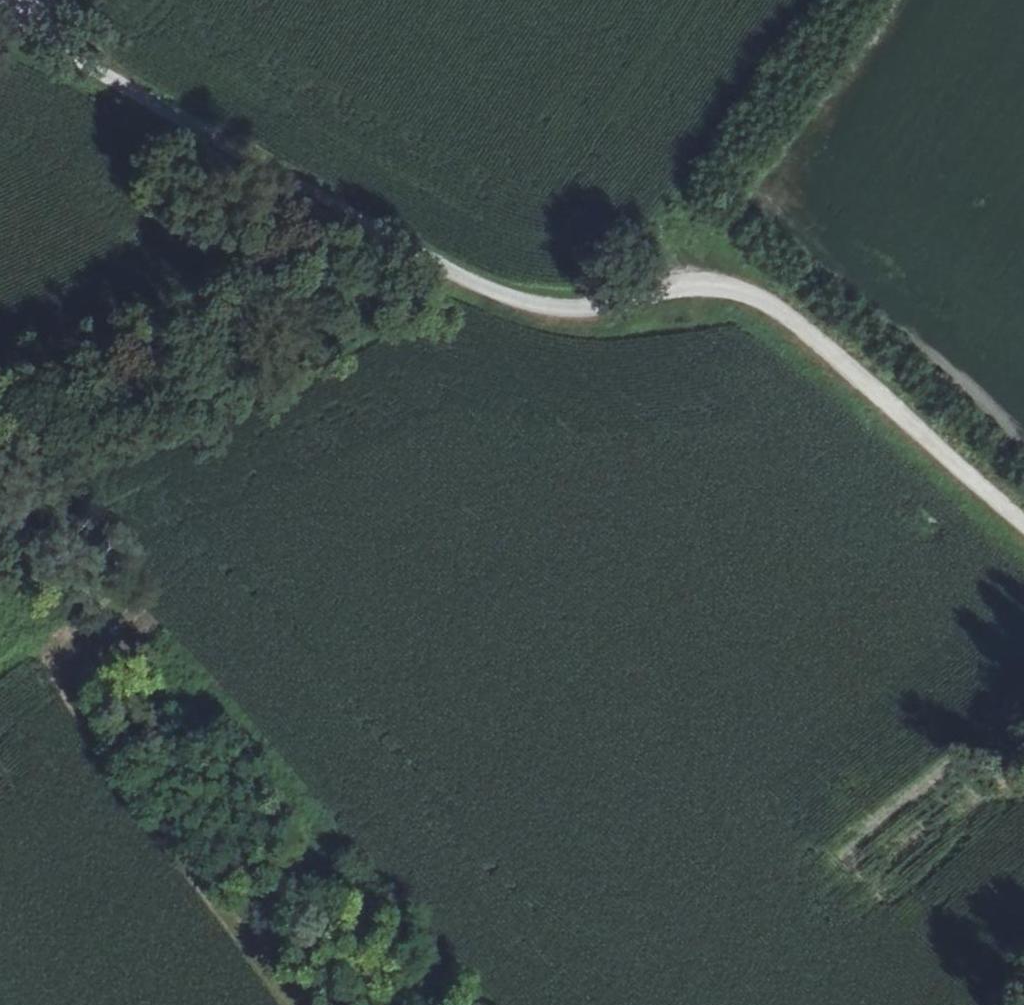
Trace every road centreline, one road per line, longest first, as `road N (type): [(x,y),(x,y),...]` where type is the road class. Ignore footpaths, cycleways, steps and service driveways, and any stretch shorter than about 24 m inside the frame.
road 1 (unclassified): [(25,0),(38,27),(265,173),(408,257),(523,305),(598,307),(729,291),(796,326),(1023,519)]

